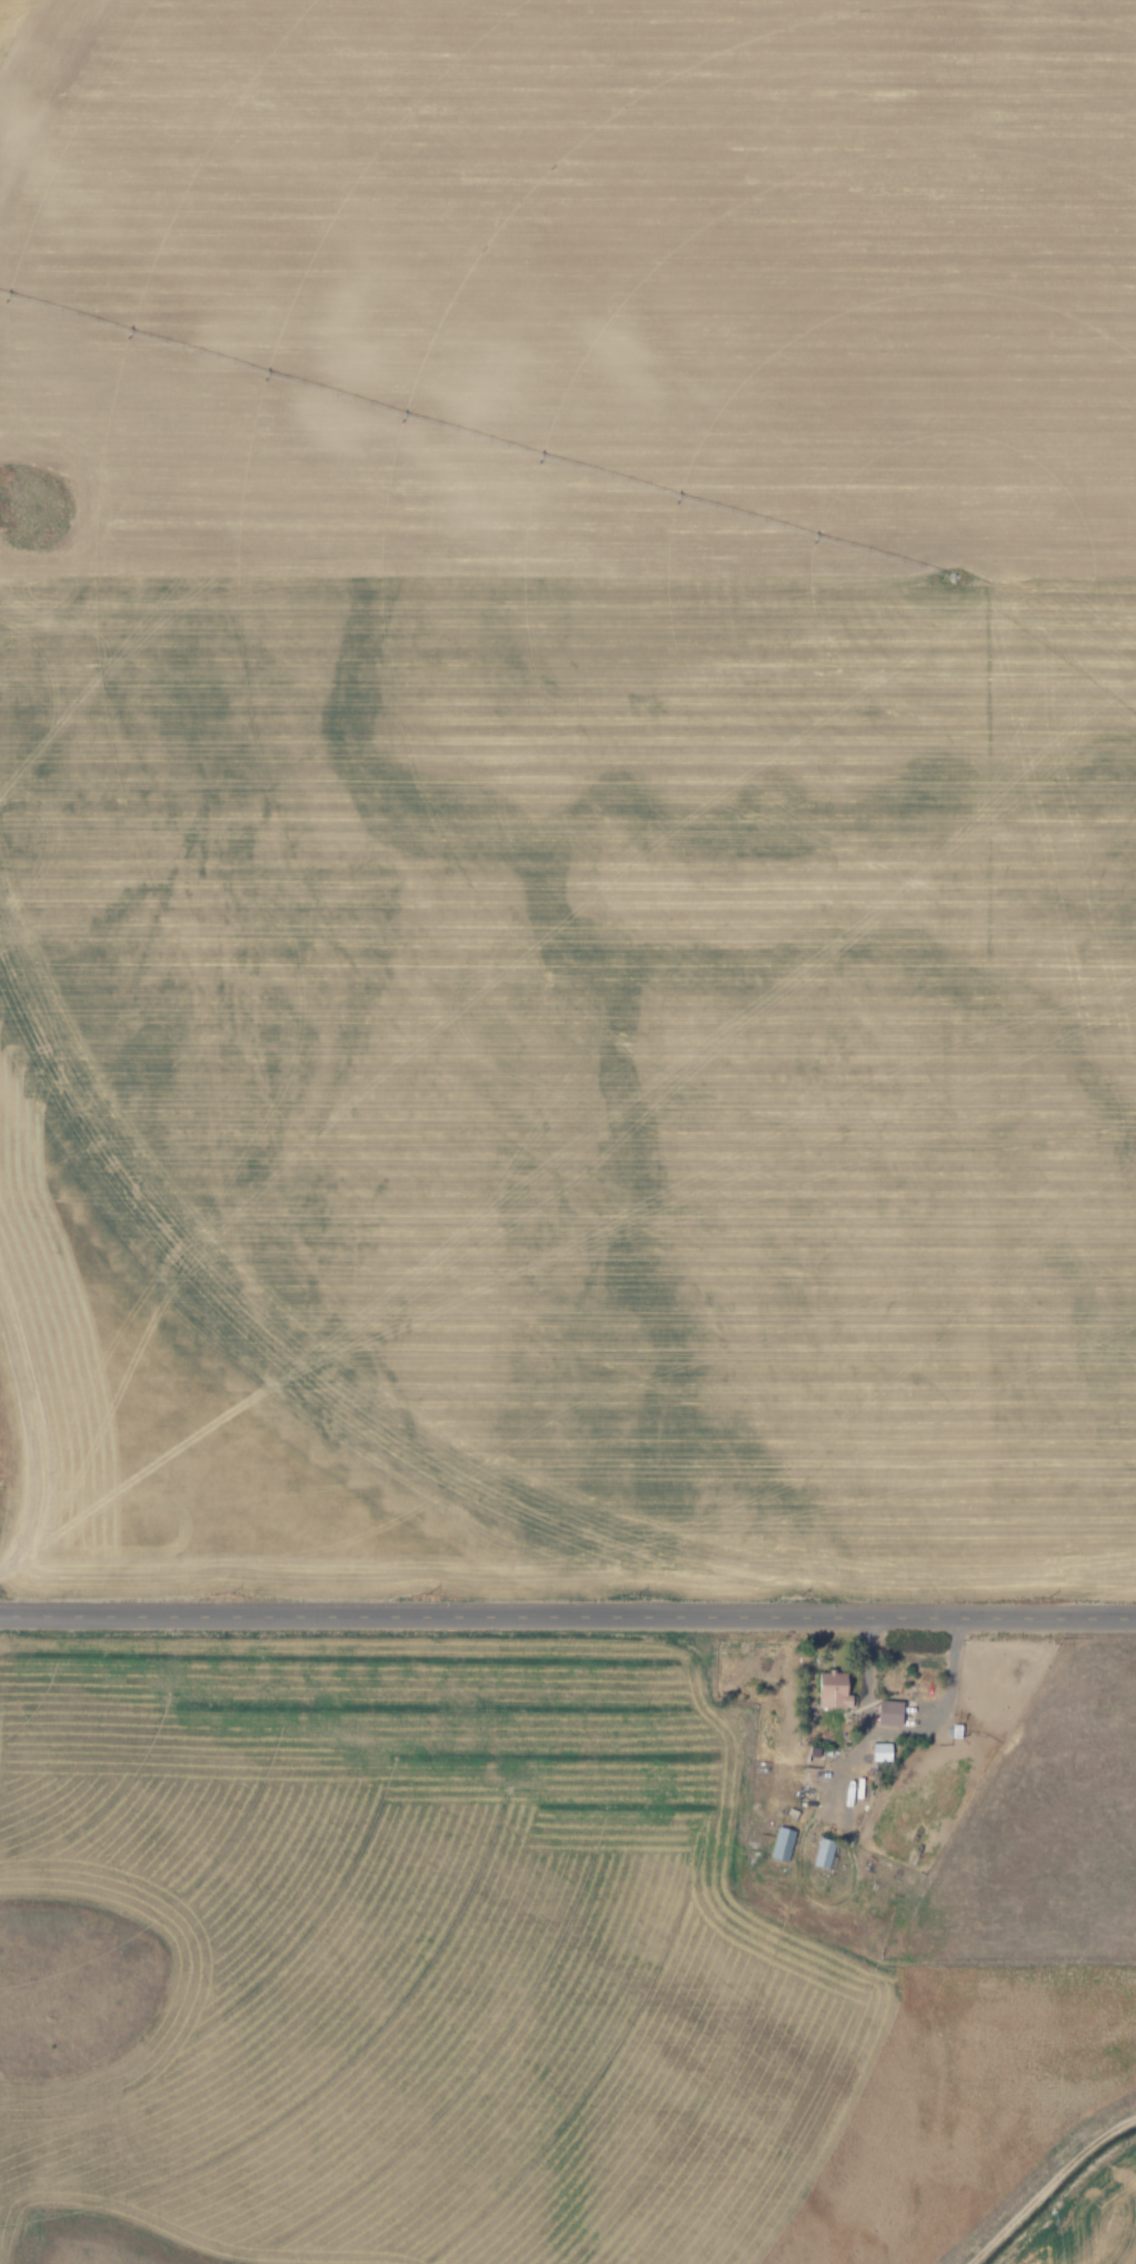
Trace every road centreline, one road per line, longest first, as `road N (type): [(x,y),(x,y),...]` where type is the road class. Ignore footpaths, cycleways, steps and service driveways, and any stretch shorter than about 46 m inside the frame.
road 1 (residential): [(1135,1619),(0,1614)]

